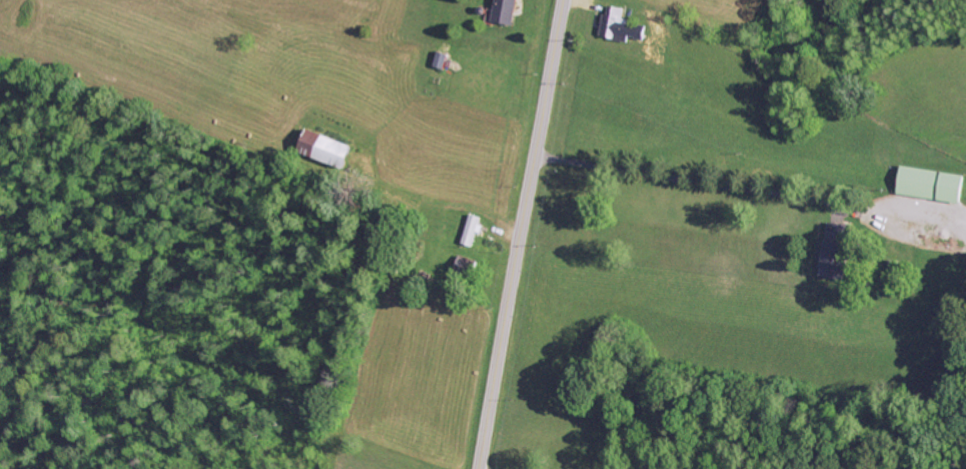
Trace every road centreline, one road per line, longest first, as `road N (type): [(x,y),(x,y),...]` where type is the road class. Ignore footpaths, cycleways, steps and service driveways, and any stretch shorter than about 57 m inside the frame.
road 1 (secondary): [(479,468),(564,0)]

